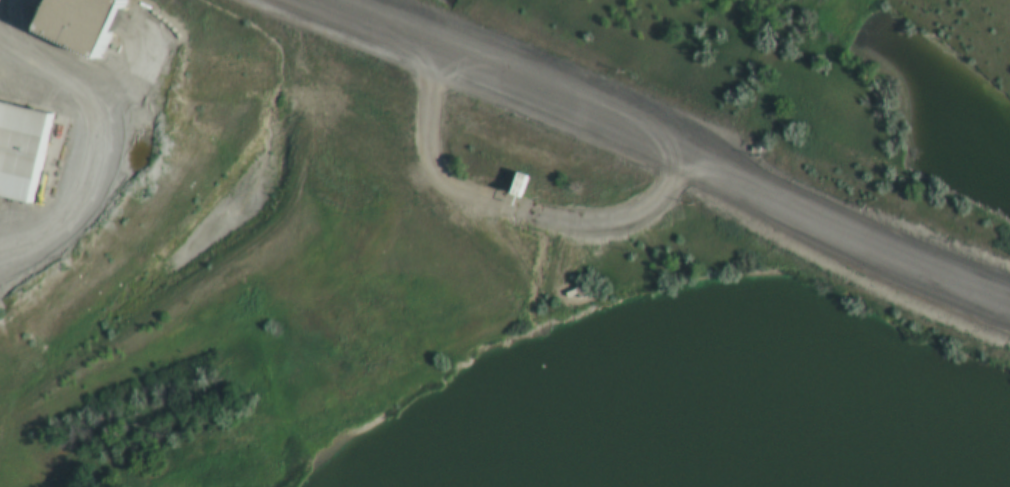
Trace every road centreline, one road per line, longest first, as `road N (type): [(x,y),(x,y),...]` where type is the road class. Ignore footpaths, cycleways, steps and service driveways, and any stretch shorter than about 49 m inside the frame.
road 1 (tertiary): [(1009,308),(469,67),(298,0)]

